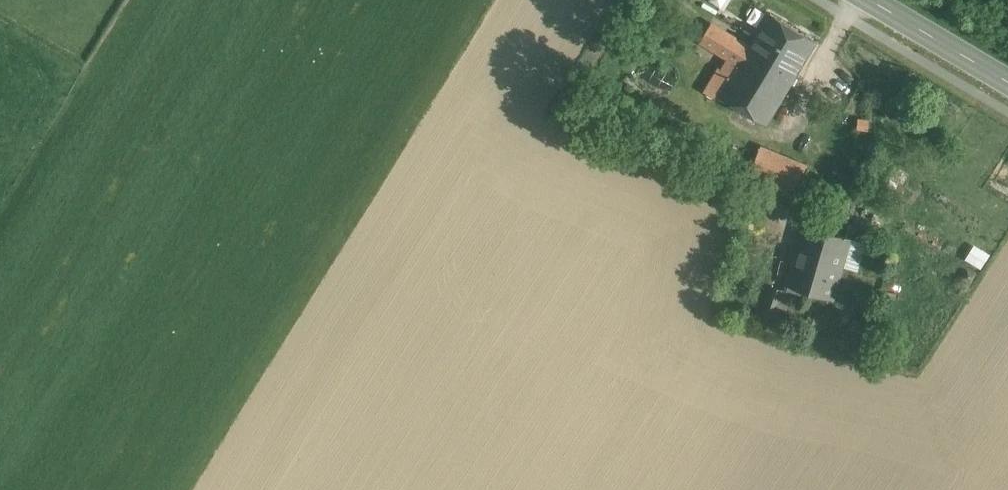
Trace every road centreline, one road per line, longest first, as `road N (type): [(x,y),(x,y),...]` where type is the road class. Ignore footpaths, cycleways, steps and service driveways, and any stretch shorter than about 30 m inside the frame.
road 1 (secondary): [(1007,82),(869,0)]

